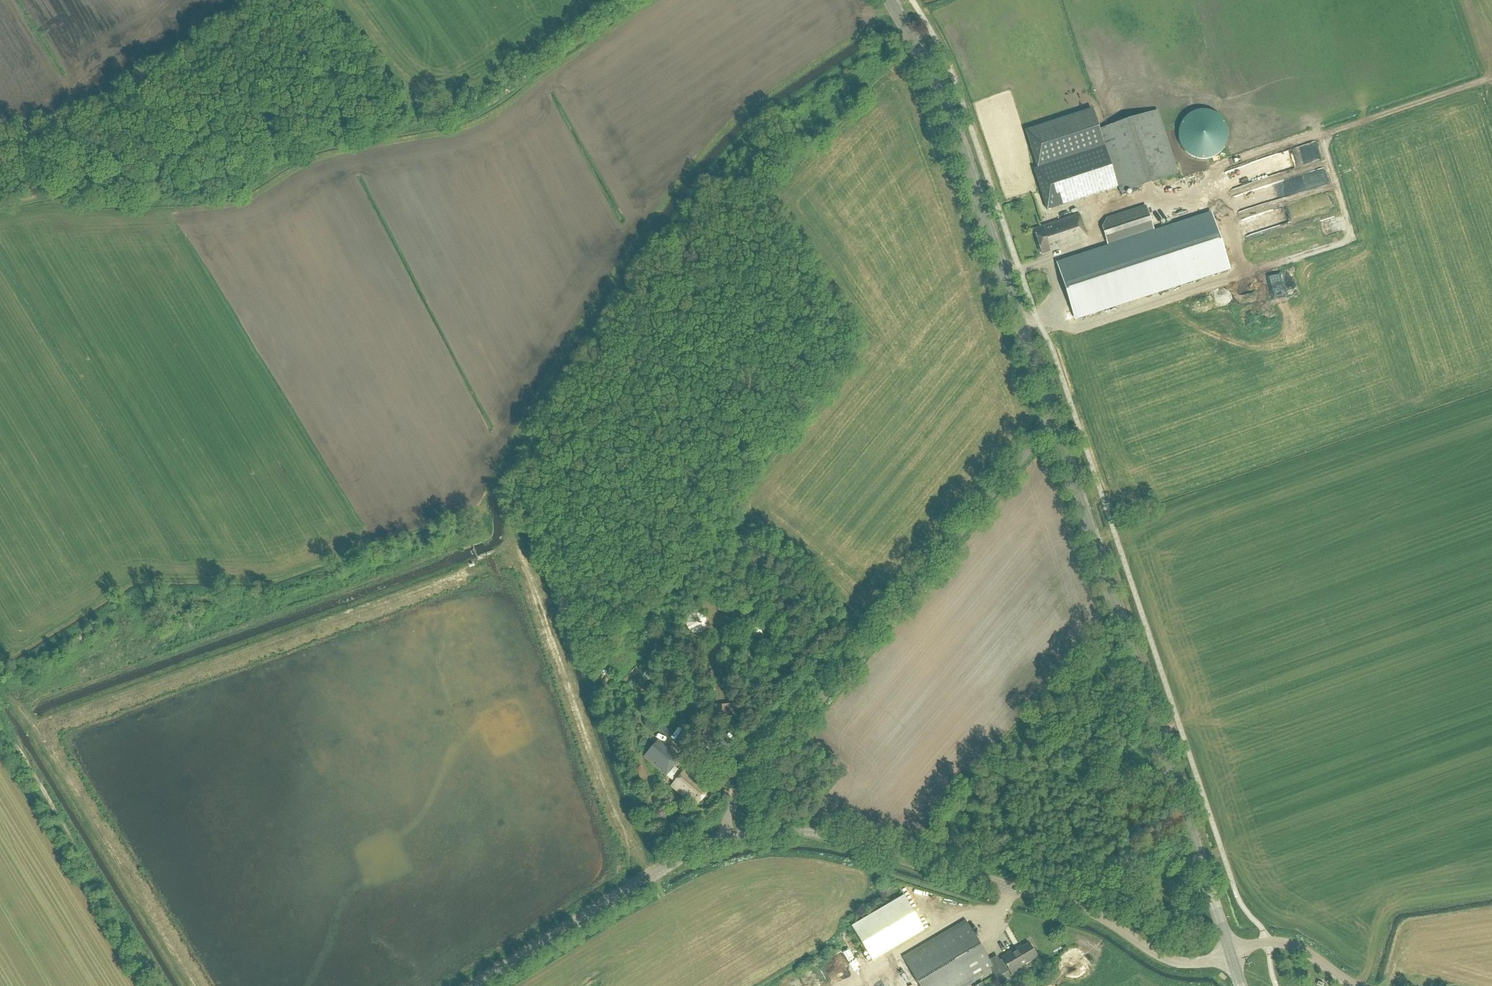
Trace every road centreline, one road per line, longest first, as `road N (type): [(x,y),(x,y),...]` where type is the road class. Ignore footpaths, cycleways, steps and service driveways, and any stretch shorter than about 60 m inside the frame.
road 1 (track): [(513,540),(479,557),(477,575),(44,731),(197,985)]
road 2 (primary): [(1231,953),(1052,420)]
road 3 (unclassified): [(729,839),(728,813),(1052,420)]
road 4 (tertiary): [(1231,953),(1208,963),(1169,960),(1104,919),(1059,901),(842,839),(781,831),(729,839)]
road 5 (primary): [(1052,420),(957,137),(889,0)]
road 6 (track): [(651,876),(600,781),(513,540)]
road 7 (tertiary): [(729,839),(677,860),(474,985)]
road 8 (tertiary): [(1355,985),(1291,944),(1231,953)]

